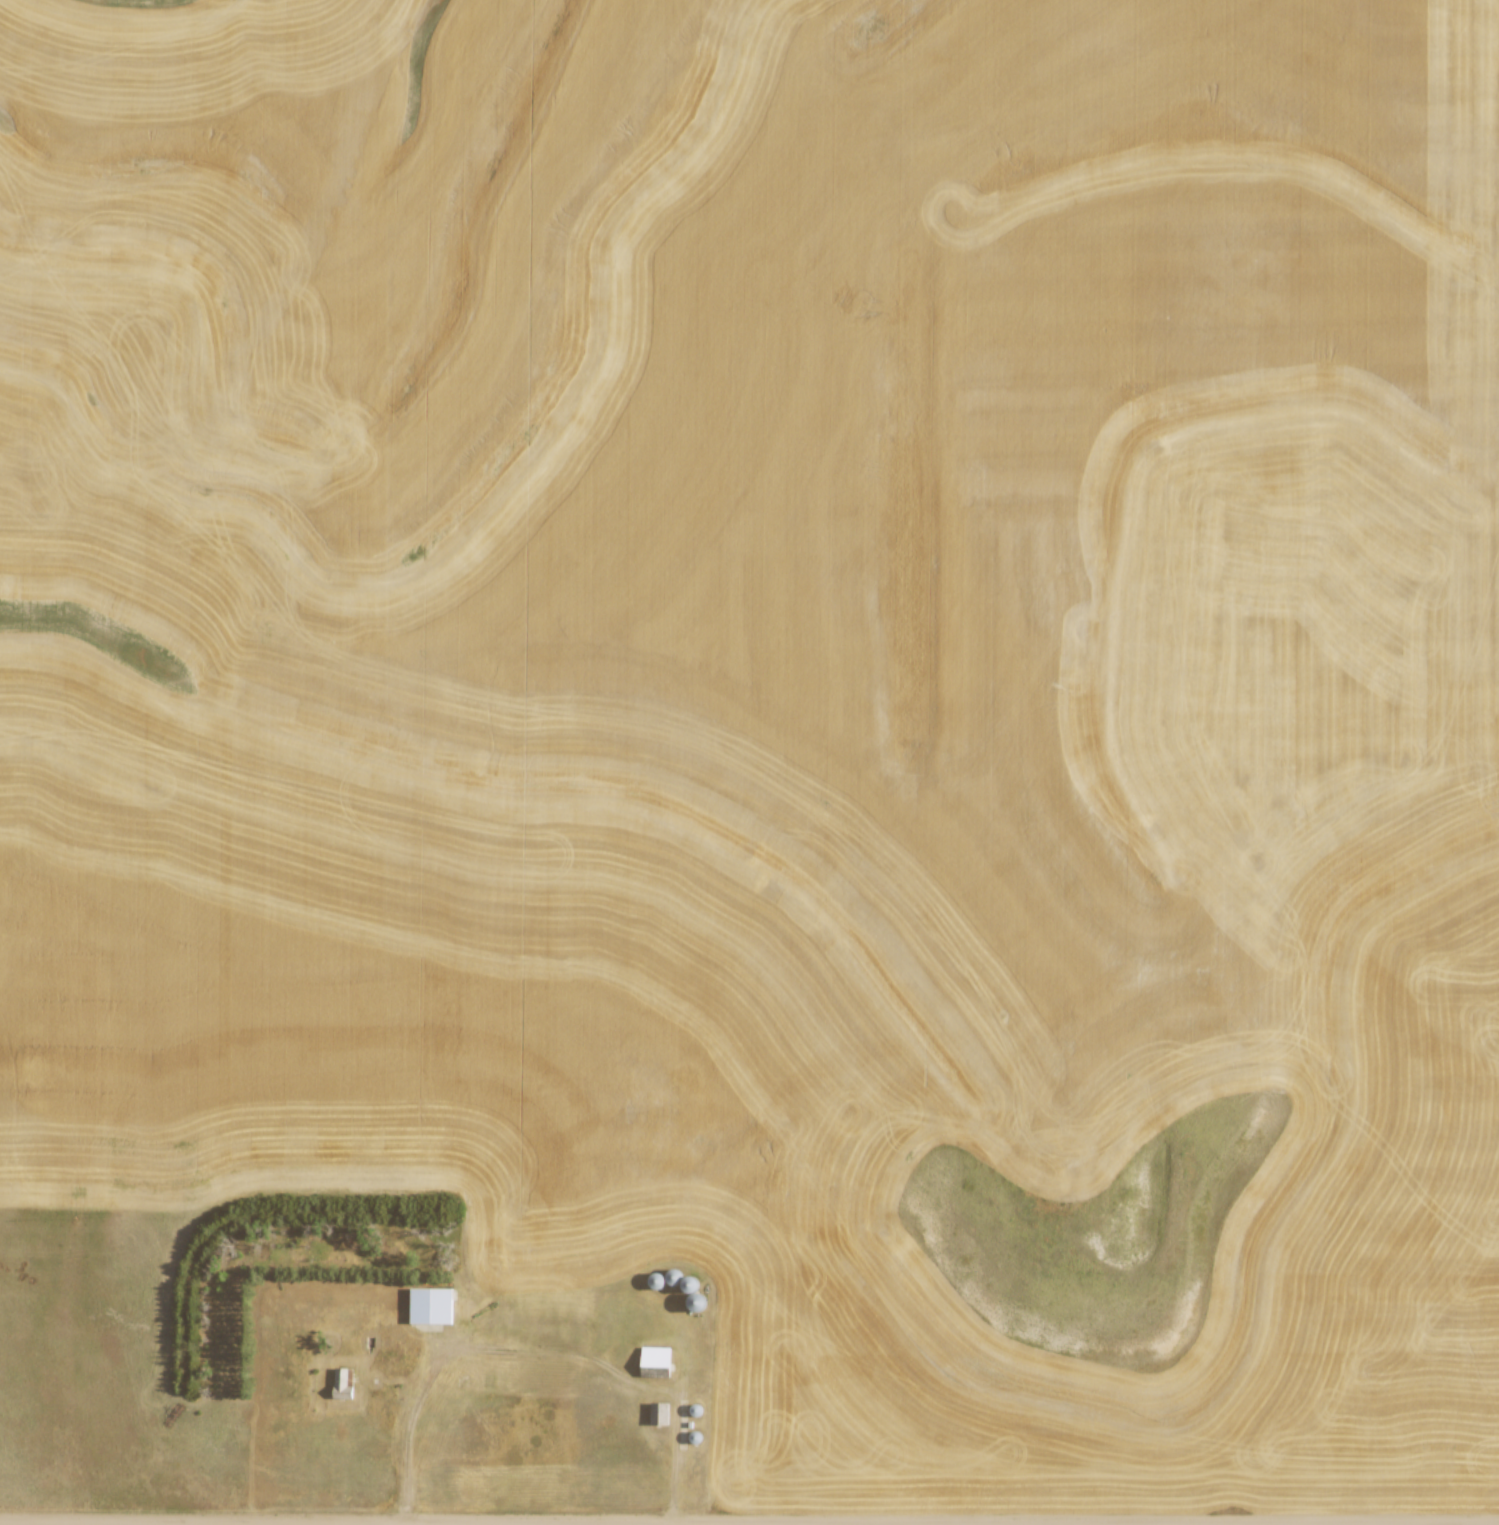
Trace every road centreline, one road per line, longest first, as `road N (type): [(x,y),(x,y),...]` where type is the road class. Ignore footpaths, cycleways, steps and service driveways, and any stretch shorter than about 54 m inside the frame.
road 1 (residential): [(538,1524),(0,1523)]

